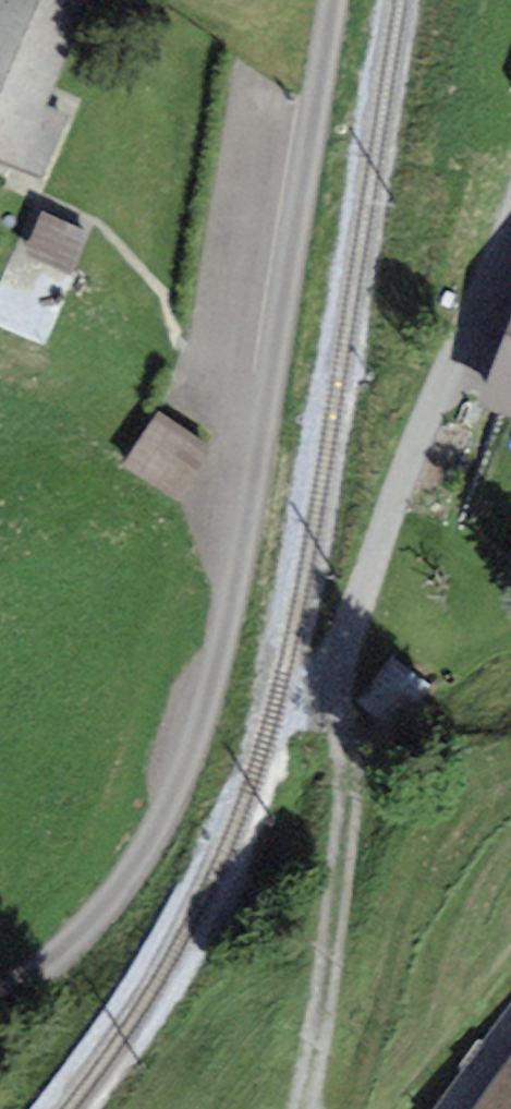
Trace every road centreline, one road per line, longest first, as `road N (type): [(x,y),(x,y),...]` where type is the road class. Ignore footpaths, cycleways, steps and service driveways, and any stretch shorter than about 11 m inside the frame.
road 1 (residential): [(335,0),(257,511),(246,680),(229,749),(120,894),(0,1005)]
road 2 (residential): [(510,233),(426,426),(334,693)]
road 3 (track): [(306,1108),(350,798),(334,693)]

